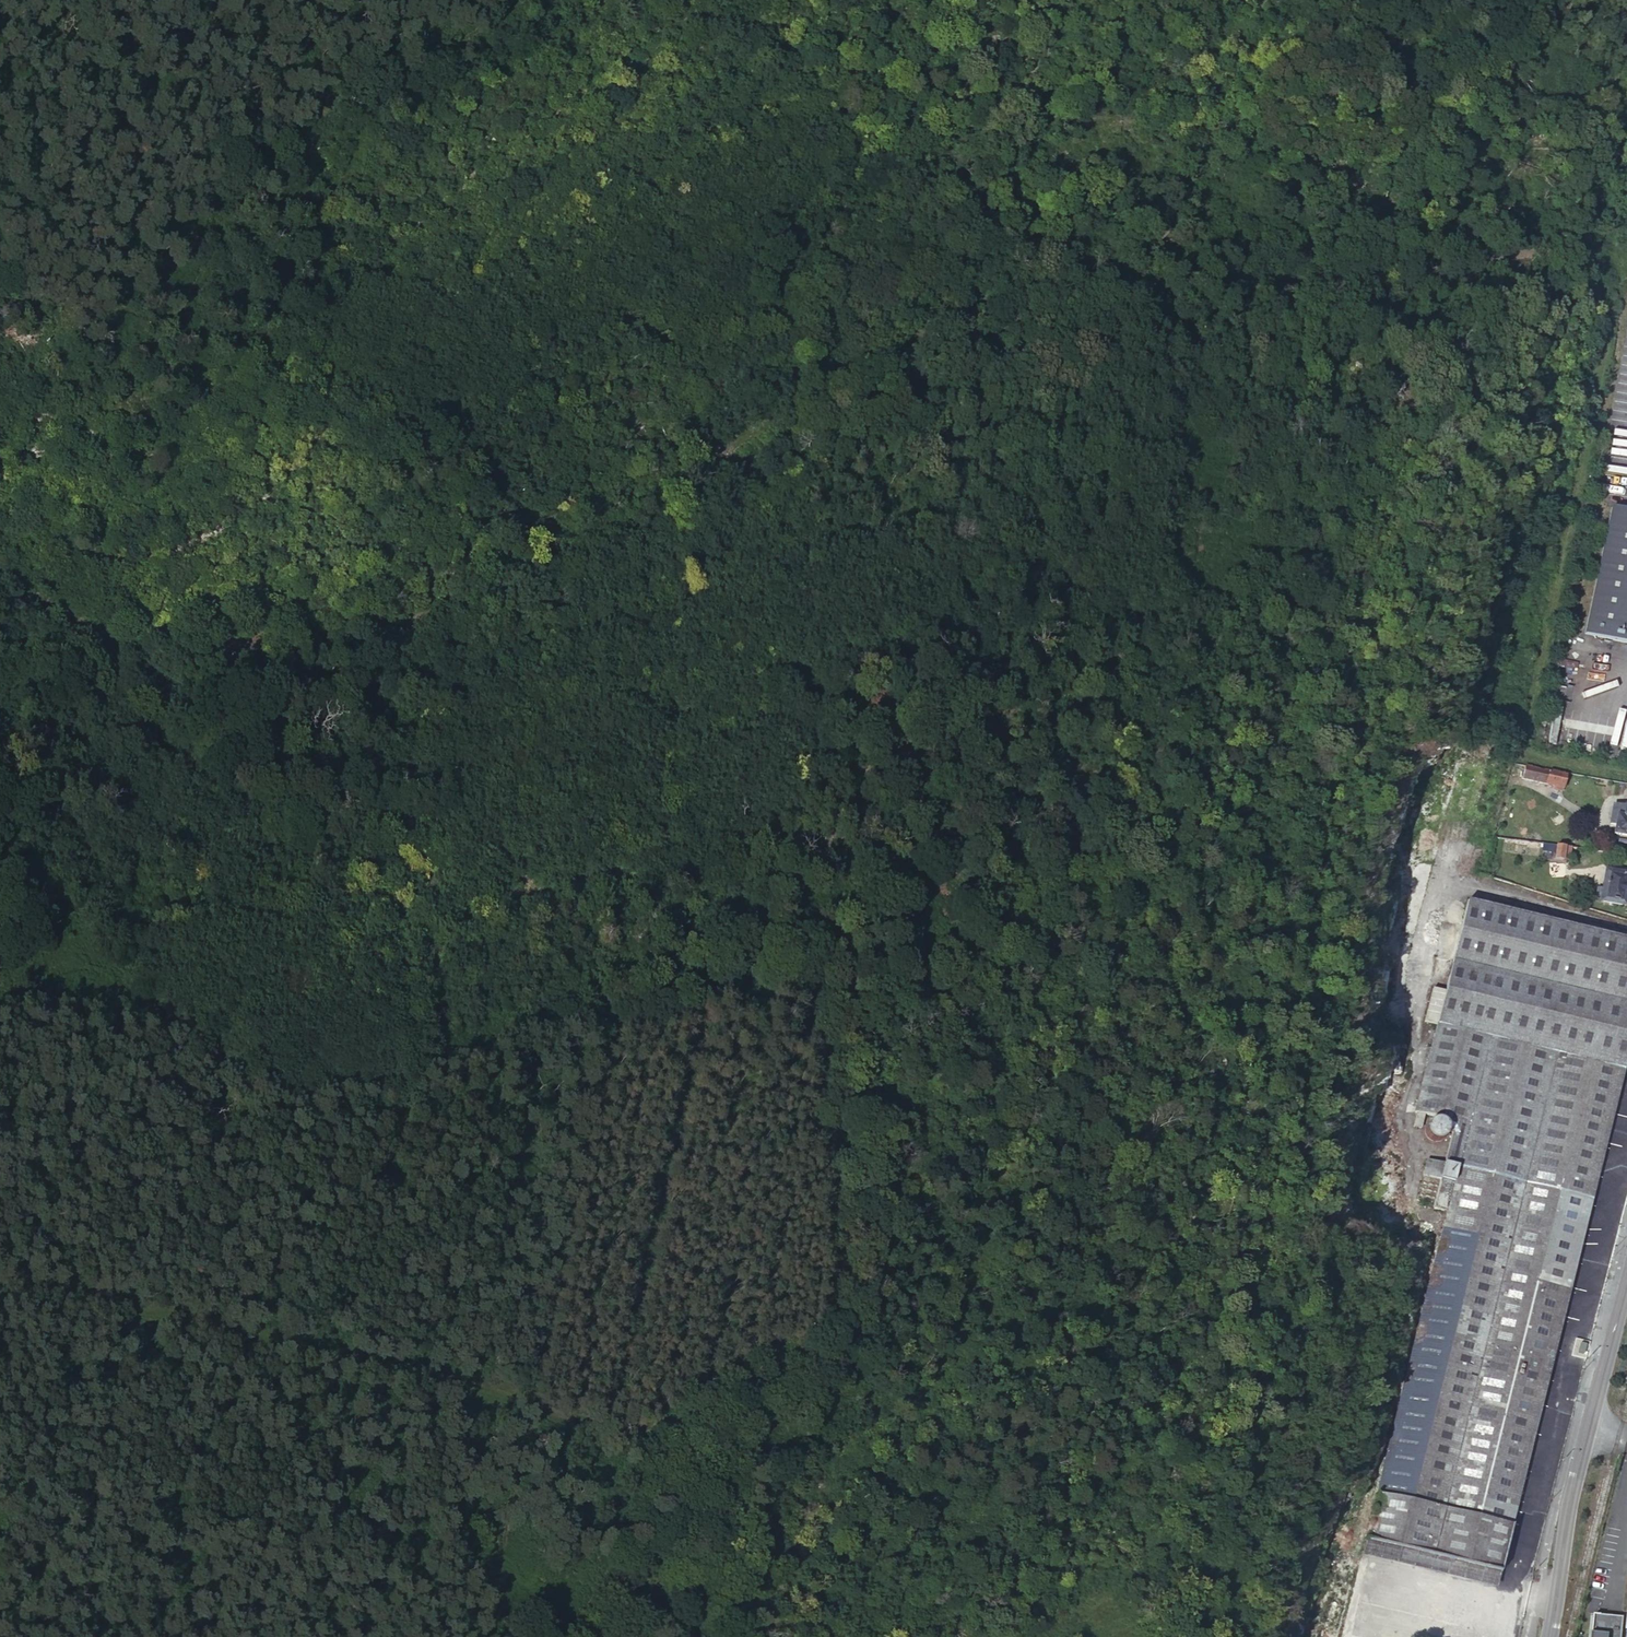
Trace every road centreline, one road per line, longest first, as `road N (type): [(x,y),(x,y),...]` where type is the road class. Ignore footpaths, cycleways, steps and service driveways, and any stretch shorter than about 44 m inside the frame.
road 1 (track): [(0,573),(82,624),(171,648),(267,644),(351,626),(518,578),(658,504),(901,340),(994,304),(1269,277)]
road 2 (track): [(0,1279),(512,1414),(496,1605),(473,1636)]
road 3 (secondary): [(1626,1280),(1576,1476),(1550,1636)]

